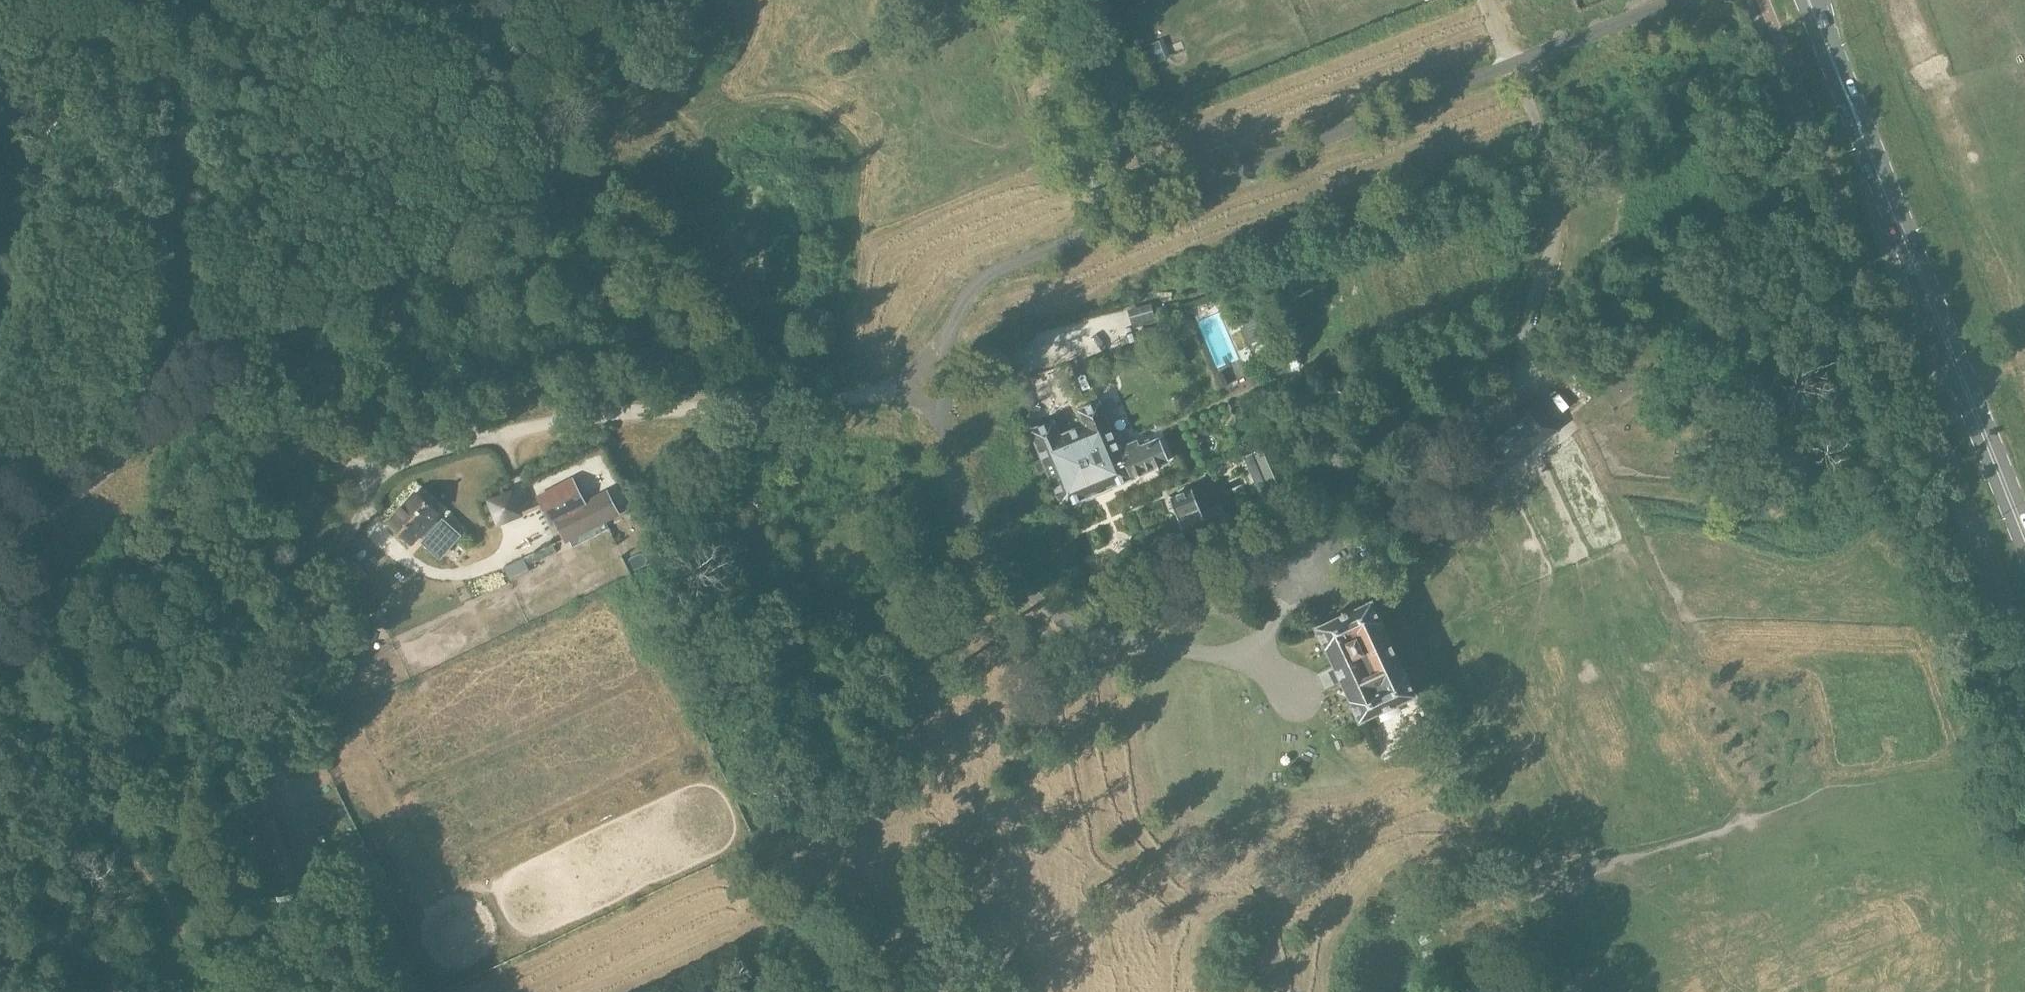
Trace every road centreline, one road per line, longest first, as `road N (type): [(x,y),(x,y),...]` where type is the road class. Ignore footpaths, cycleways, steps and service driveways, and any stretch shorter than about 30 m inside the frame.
road 1 (primary): [(2024,540),(1811,0)]
road 2 (track): [(0,543),(199,404),(245,397),(274,406),(338,457),(385,470)]
road 3 (track): [(1017,0),(1110,224)]

